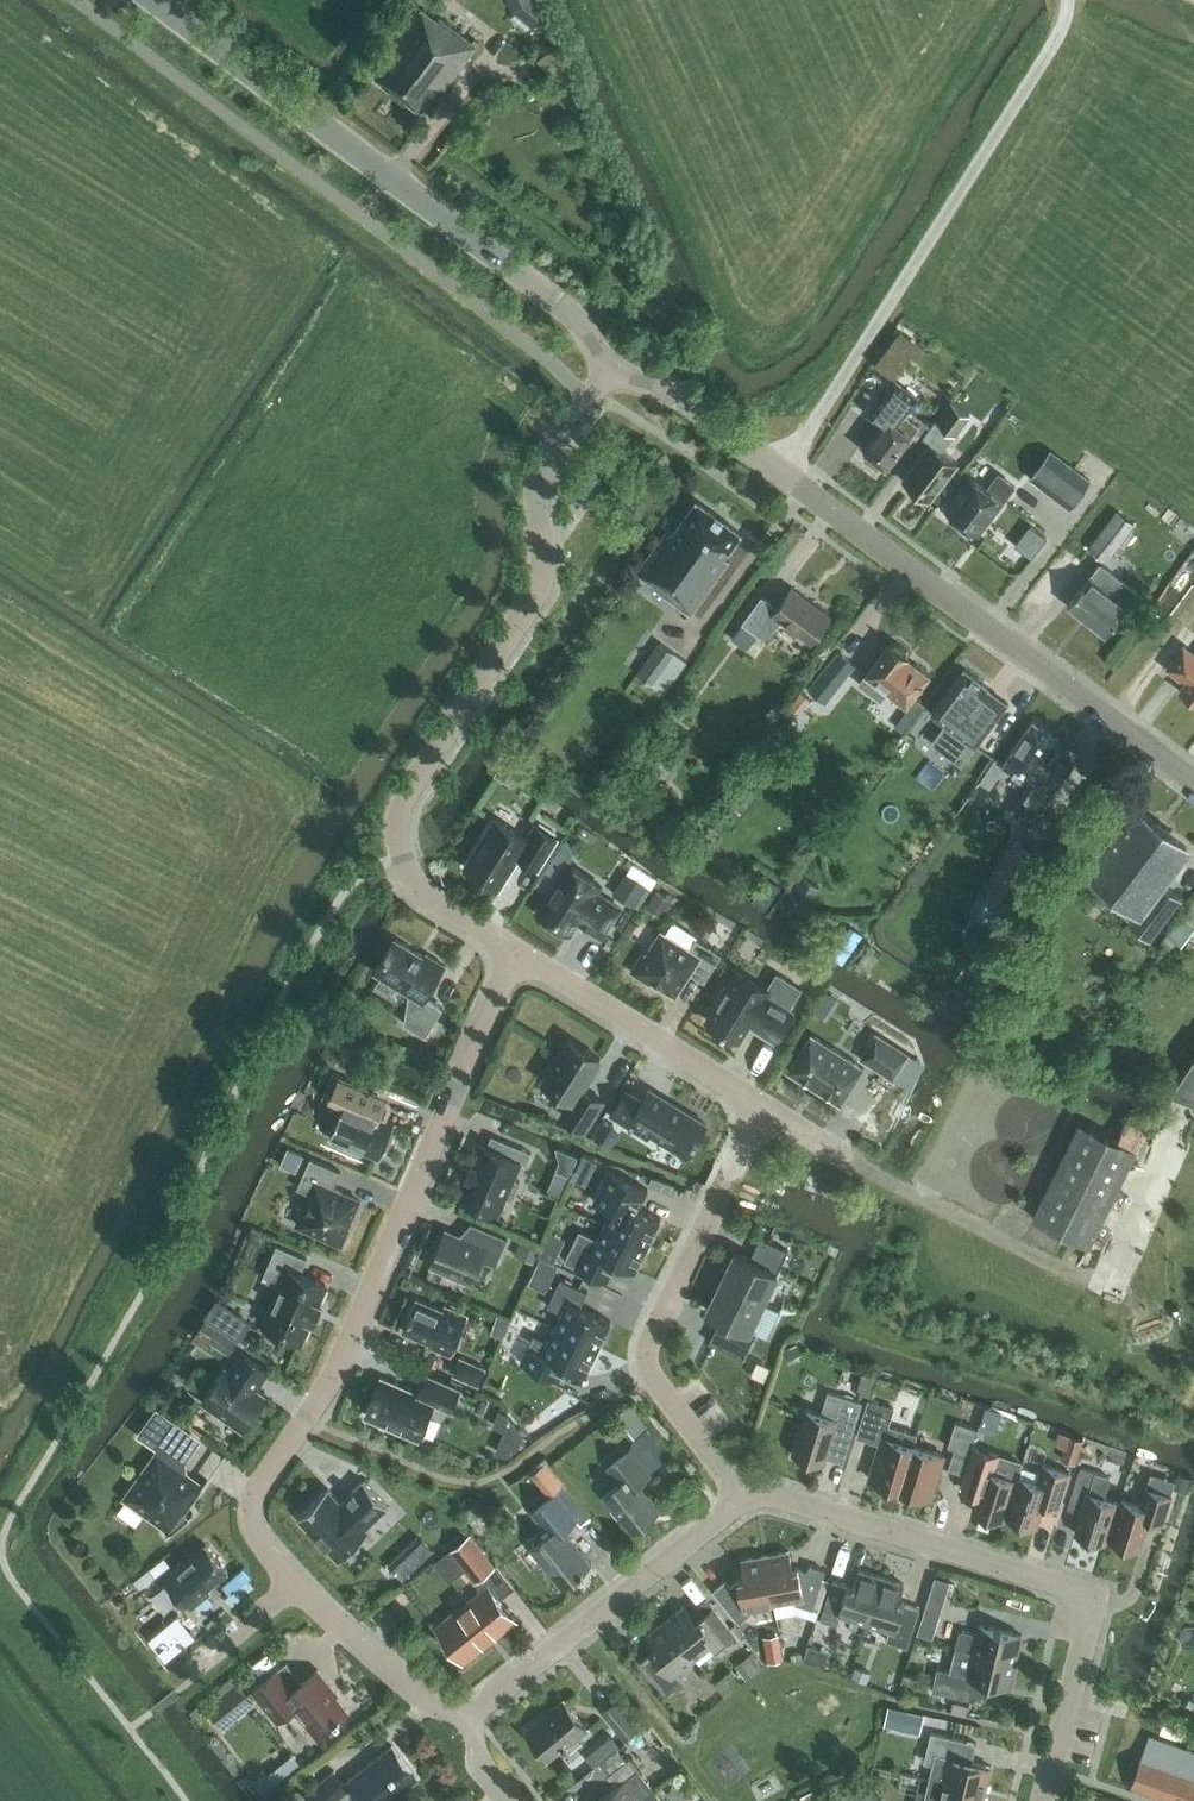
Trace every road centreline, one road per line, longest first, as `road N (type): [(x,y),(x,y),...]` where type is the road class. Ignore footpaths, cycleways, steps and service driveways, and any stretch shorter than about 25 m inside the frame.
road 1 (tertiary): [(1193,781),(677,389),(615,364)]
road 2 (unclassified): [(615,364),(553,448),(538,484),(542,565),(535,596),(399,818),(417,888),(518,954)]
road 3 (unclassified): [(299,1585),(258,1533),(253,1507),(336,1374),(518,954)]
road 4 (tertiary): [(615,364),(582,318),(155,0)]
road 5 (residential): [(1045,1800),(1088,1625),(1076,1590),(779,1497),(745,1500)]
road 6 (residential): [(745,1500),(647,1360),(766,1106)]
road 7 (residential): [(464,1720),(745,1500)]
road 8 (residential): [(518,954),(766,1106)]
road 9 (unclassified): [(464,1720),(417,1694),(299,1585)]
road 10 (residential): [(198,1668),(299,1585)]

